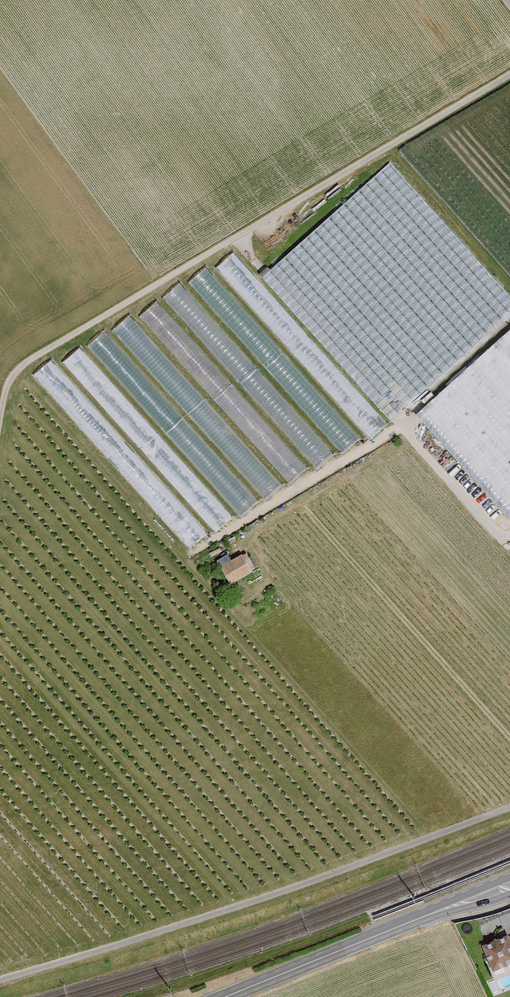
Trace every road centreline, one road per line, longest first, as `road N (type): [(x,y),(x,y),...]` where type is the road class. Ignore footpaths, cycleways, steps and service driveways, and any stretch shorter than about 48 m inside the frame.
road 1 (track): [(509,75),(26,362),(9,380),(0,418)]
road 2 (track): [(0,980),(291,889),(509,807)]
road 3 (primary): [(225,996),(509,881)]

